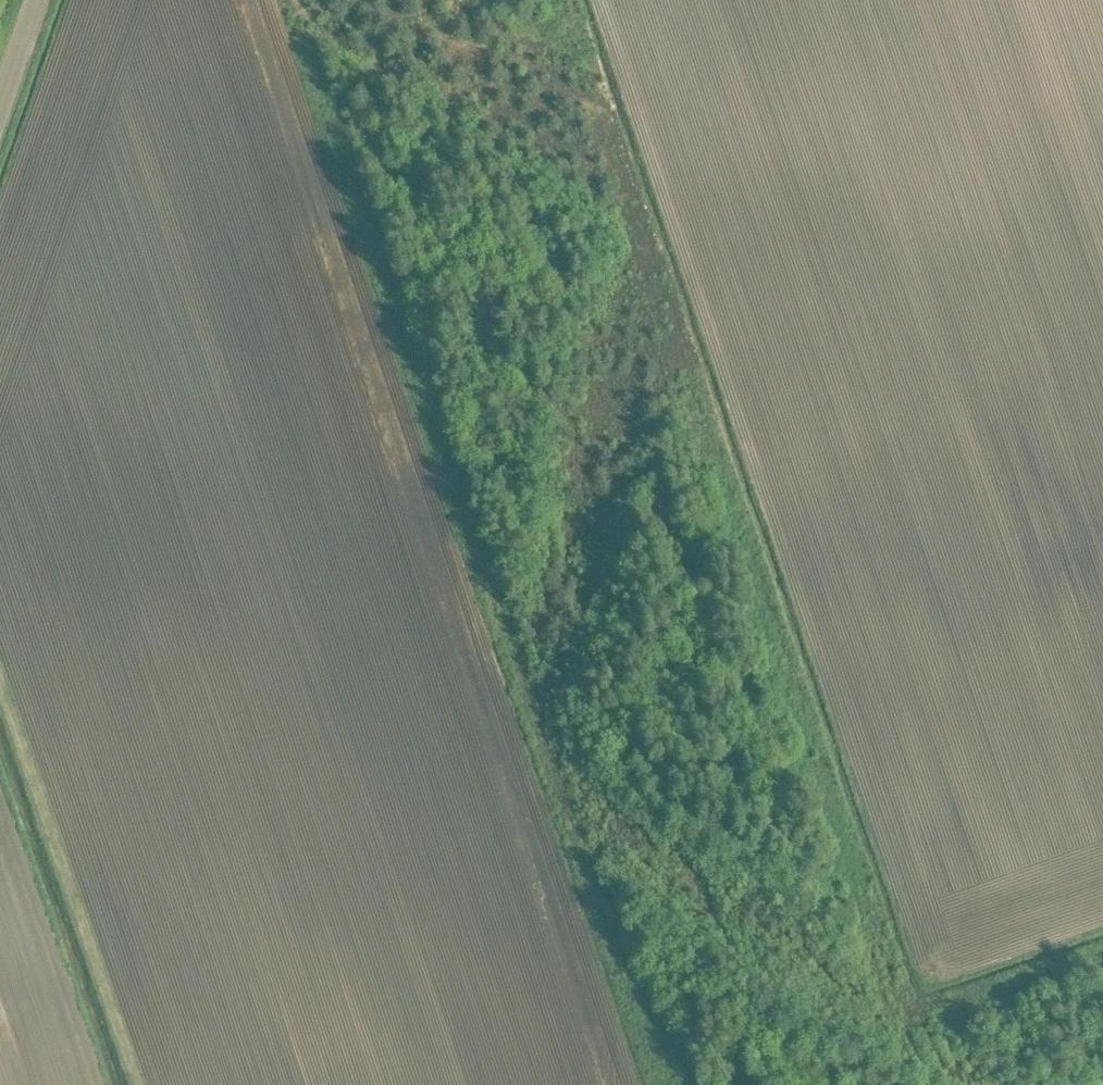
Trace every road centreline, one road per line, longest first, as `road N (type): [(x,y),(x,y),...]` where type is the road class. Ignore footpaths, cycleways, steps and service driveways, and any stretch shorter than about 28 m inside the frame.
road 1 (track): [(132,1084),(0,706)]

